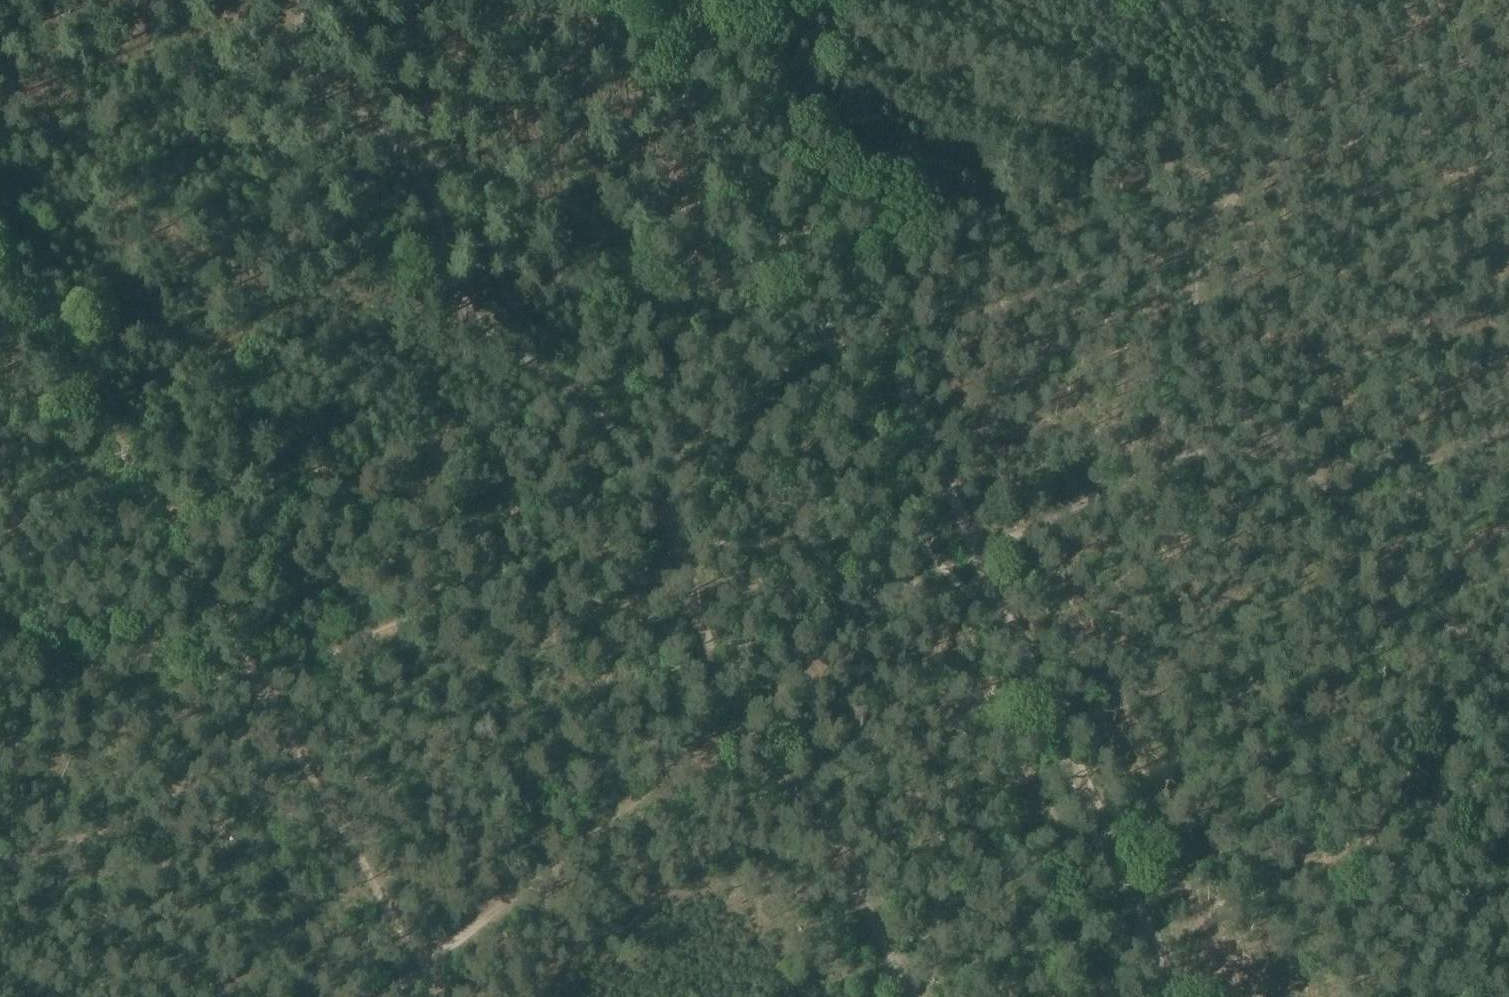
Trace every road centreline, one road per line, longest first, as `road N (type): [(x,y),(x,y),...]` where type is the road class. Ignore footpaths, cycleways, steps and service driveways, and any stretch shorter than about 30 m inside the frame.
road 1 (track): [(1182,996),(794,147),(677,0)]
road 2 (track): [(897,584),(688,585),(630,602),(562,606),(464,593),(435,598),(270,705),(148,812),(0,869)]
road 3 (track): [(738,715),(651,467),(449,287),(426,178),(300,52),(284,0)]
road 4 (track): [(1275,0),(1315,54),(1281,107),(1229,161),(1189,231),(1185,269),(1201,327),(1228,386),(1343,514),(1508,673)]
road 5 (track): [(974,549),(1193,453),(1240,454),(1311,477),(1404,465),(1508,429)]
road 6 (track): [(270,705),(0,256)]
road 7 (track): [(738,715),(384,996)]
road 8 (track): [(922,996),(738,715)]
road 9 (track): [(897,584),(738,715)]

